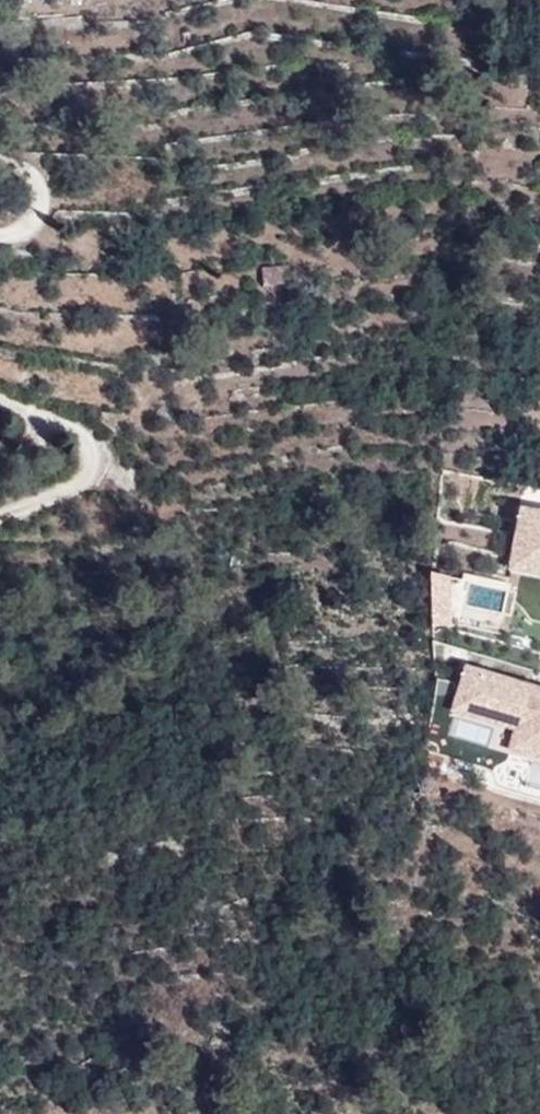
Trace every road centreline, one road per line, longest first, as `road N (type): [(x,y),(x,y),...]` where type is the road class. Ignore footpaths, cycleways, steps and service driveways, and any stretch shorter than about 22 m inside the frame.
road 1 (unclassified): [(0,518),(79,487),(94,459),(77,436),(0,399)]
road 2 (unclassified): [(0,239),(31,224),(41,200),(31,173),(0,161)]

